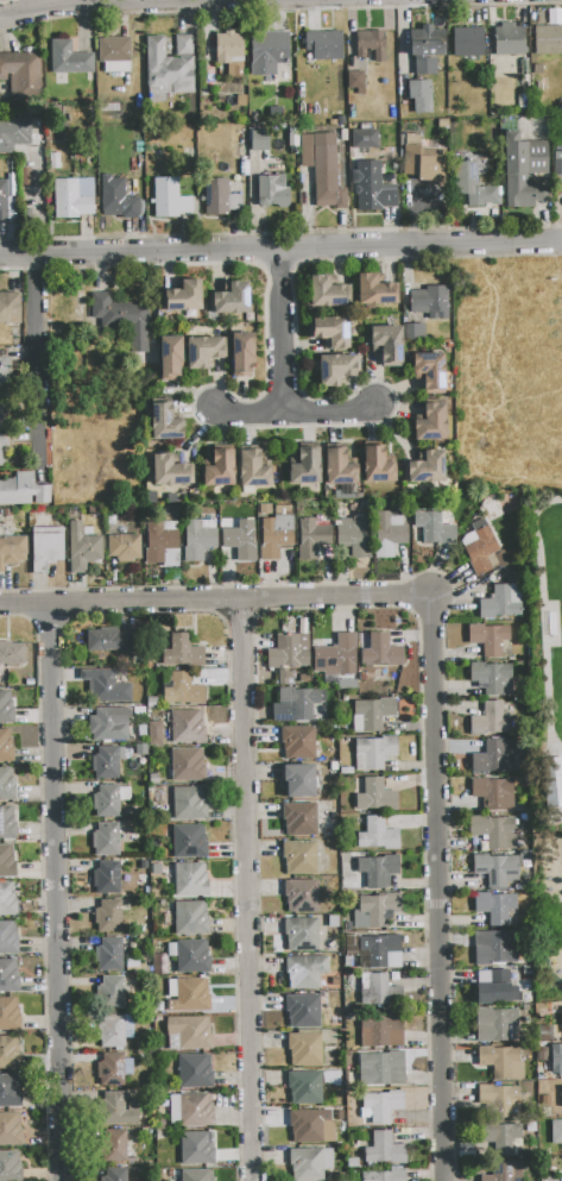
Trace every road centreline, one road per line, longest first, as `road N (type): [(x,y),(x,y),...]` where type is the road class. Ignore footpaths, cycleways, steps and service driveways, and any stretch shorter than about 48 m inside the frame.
road 1 (residential): [(447,1180),(435,596)]
road 2 (residential): [(257,1180),(240,601)]
road 3 (residential): [(64,1180),(51,604)]
road 4 (residential): [(0,258),(561,239)]
road 5 (residential): [(0,605),(435,596)]
road 6 (residential): [(38,257),(43,451)]
road 7 (residential): [(217,408),(242,416),(354,413),(380,402)]
road 8 (residential): [(283,251),(284,414)]
road 9 (residential): [(0,20),(71,1),(131,0)]

